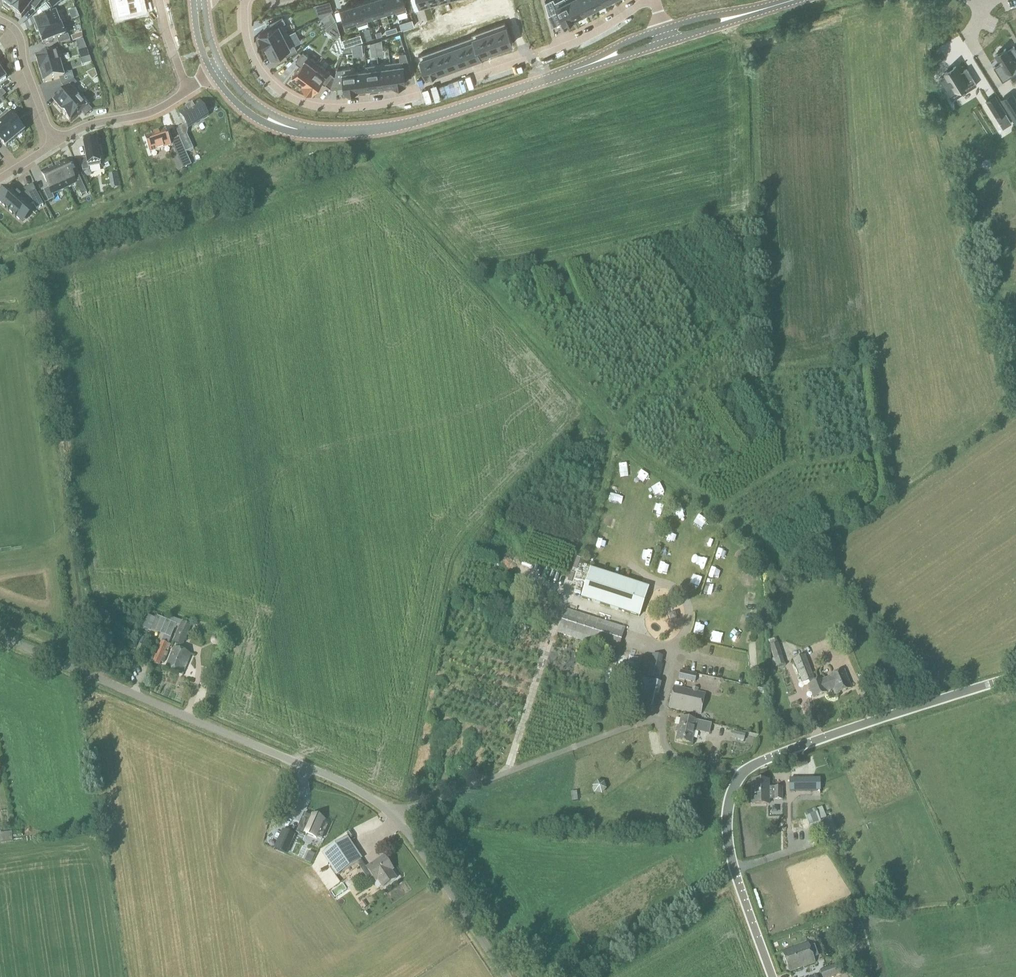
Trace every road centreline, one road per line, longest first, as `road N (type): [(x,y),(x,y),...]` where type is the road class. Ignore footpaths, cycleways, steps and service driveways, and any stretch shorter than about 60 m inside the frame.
road 1 (unclassified): [(506,976),(416,841),(382,806),(0,636)]
road 2 (unclassified): [(776,976),(729,852),(736,783),(767,757),(1015,677)]
road 3 (residential): [(644,0),(597,33),(527,60),(414,98),(338,108),(289,98),(265,77),(251,51),(245,0)]
road 4 (unclassified): [(294,129),(401,125),(599,62)]
road 5 (residential): [(193,90),(144,116),(56,142)]
road 6 (residential): [(56,142),(14,33),(0,22)]

